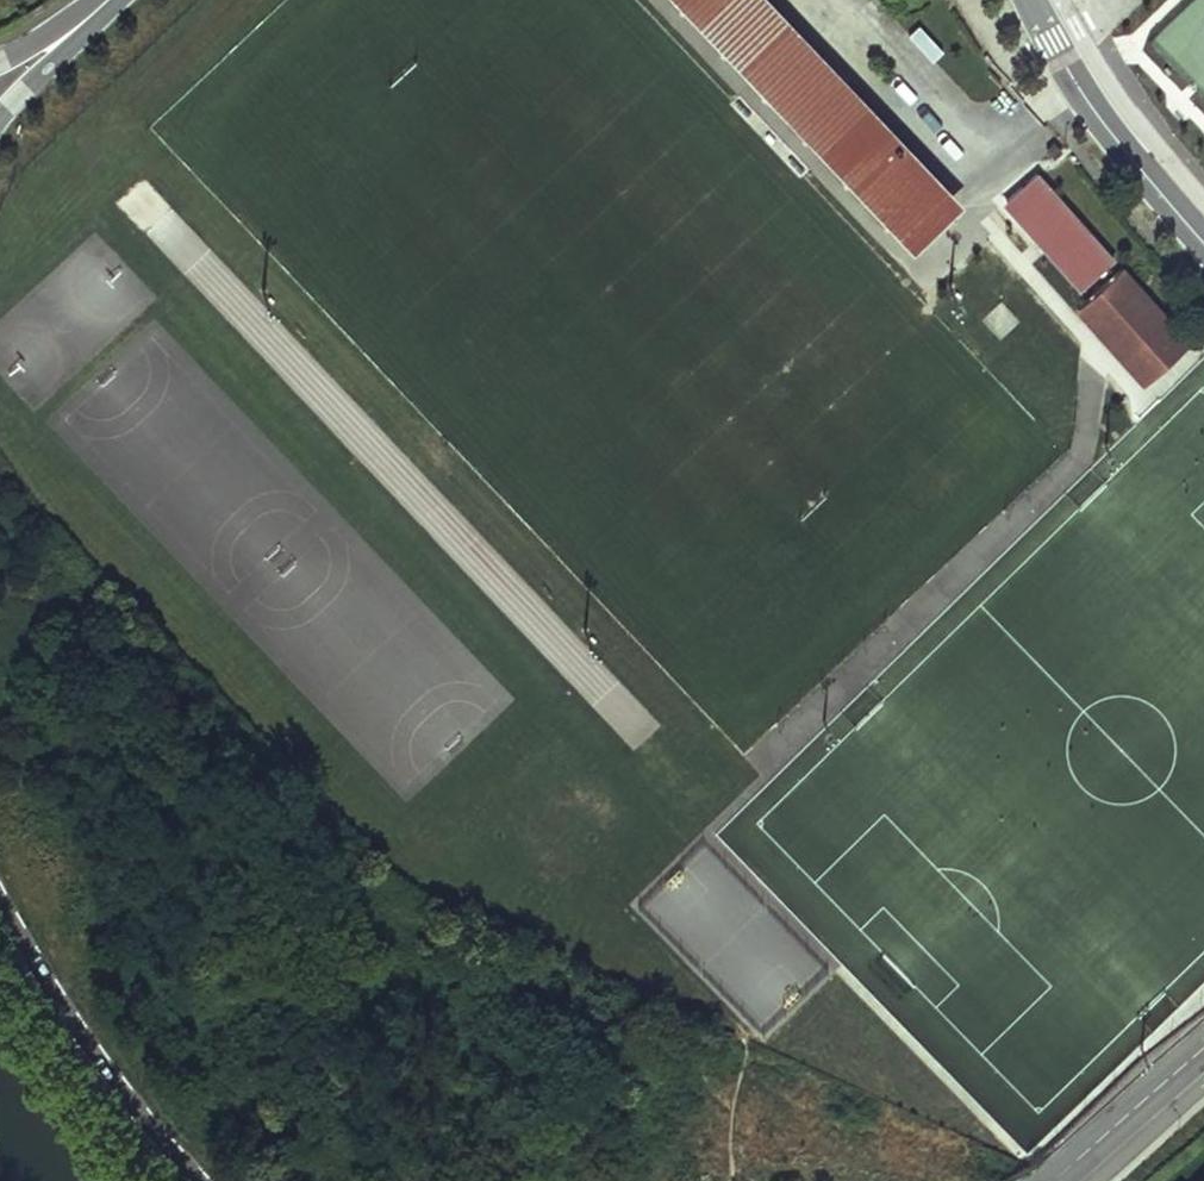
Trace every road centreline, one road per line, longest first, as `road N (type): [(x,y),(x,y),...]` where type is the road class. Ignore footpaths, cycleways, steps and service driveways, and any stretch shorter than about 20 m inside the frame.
road 1 (primary): [(186,1180),(87,1063),(0,927)]
road 2 (tertiary): [(1031,0),(1090,104),(1203,239)]
road 3 (tertiary): [(0,115),(90,16)]

